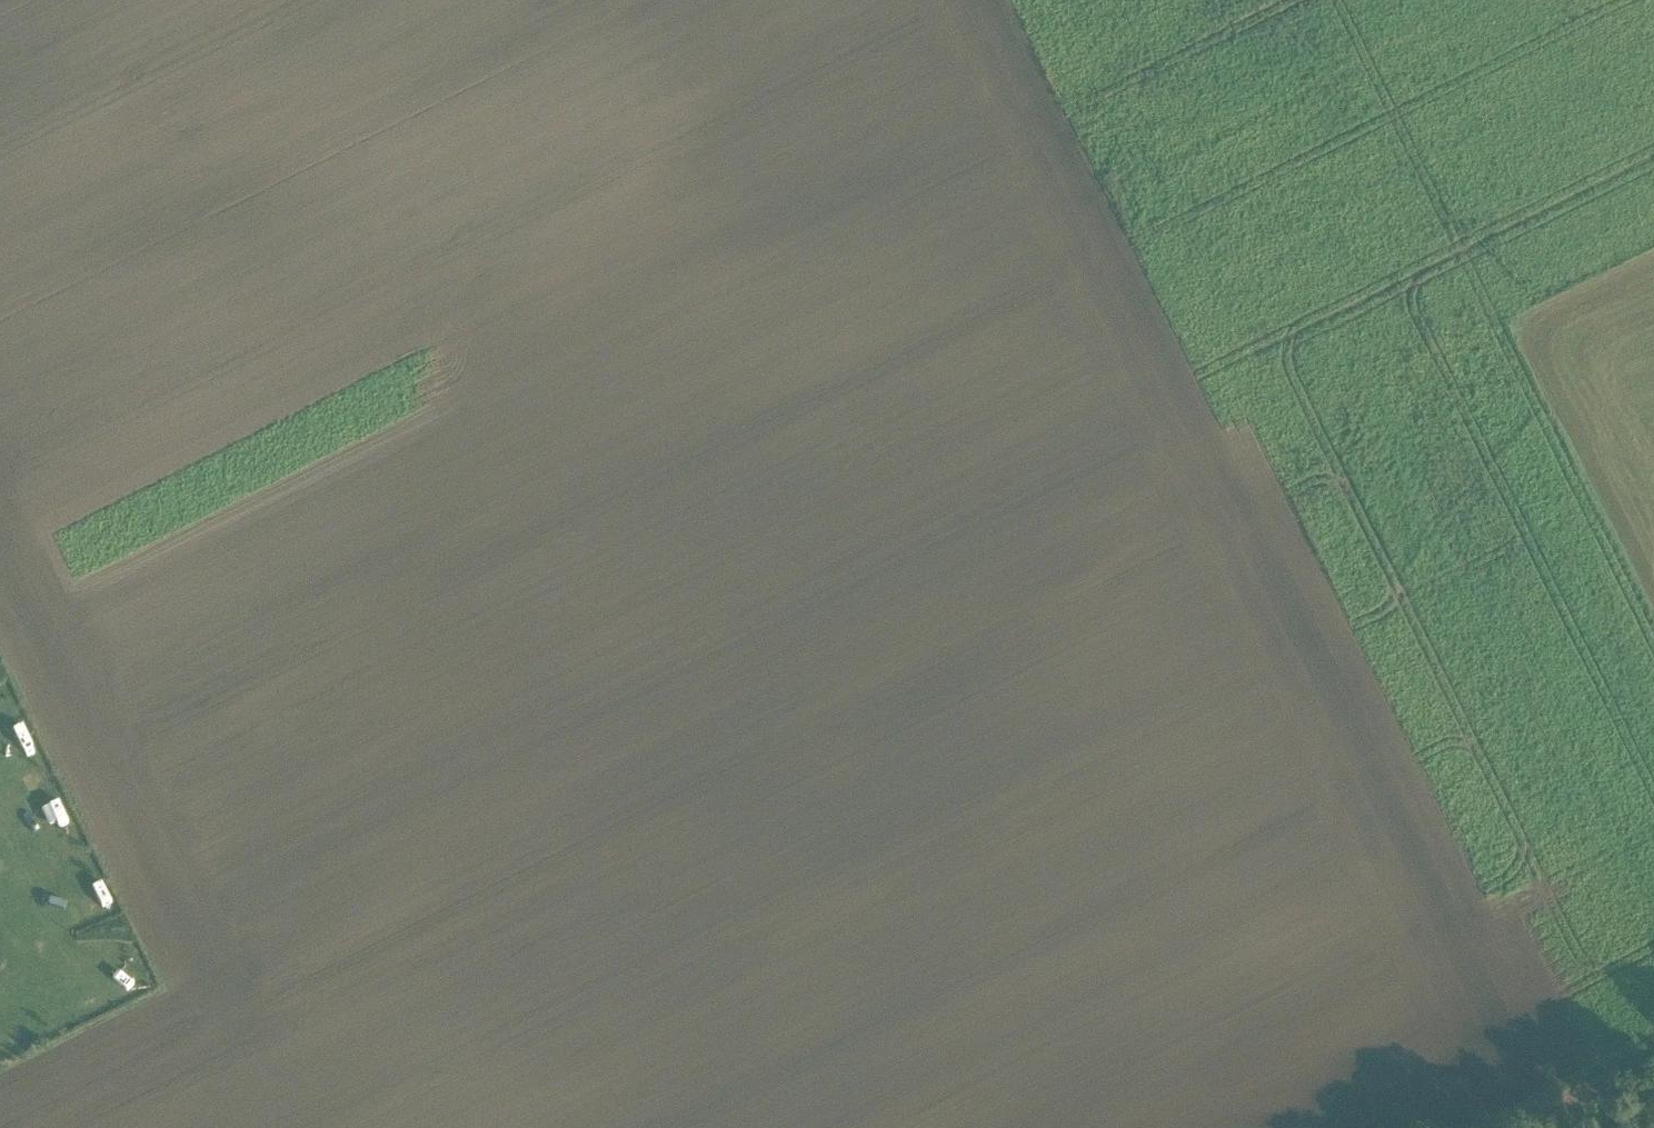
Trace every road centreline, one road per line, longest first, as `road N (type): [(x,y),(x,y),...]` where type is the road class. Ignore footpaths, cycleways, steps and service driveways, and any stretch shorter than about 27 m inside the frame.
road 1 (track): [(1523,1127),(1653,1057)]

